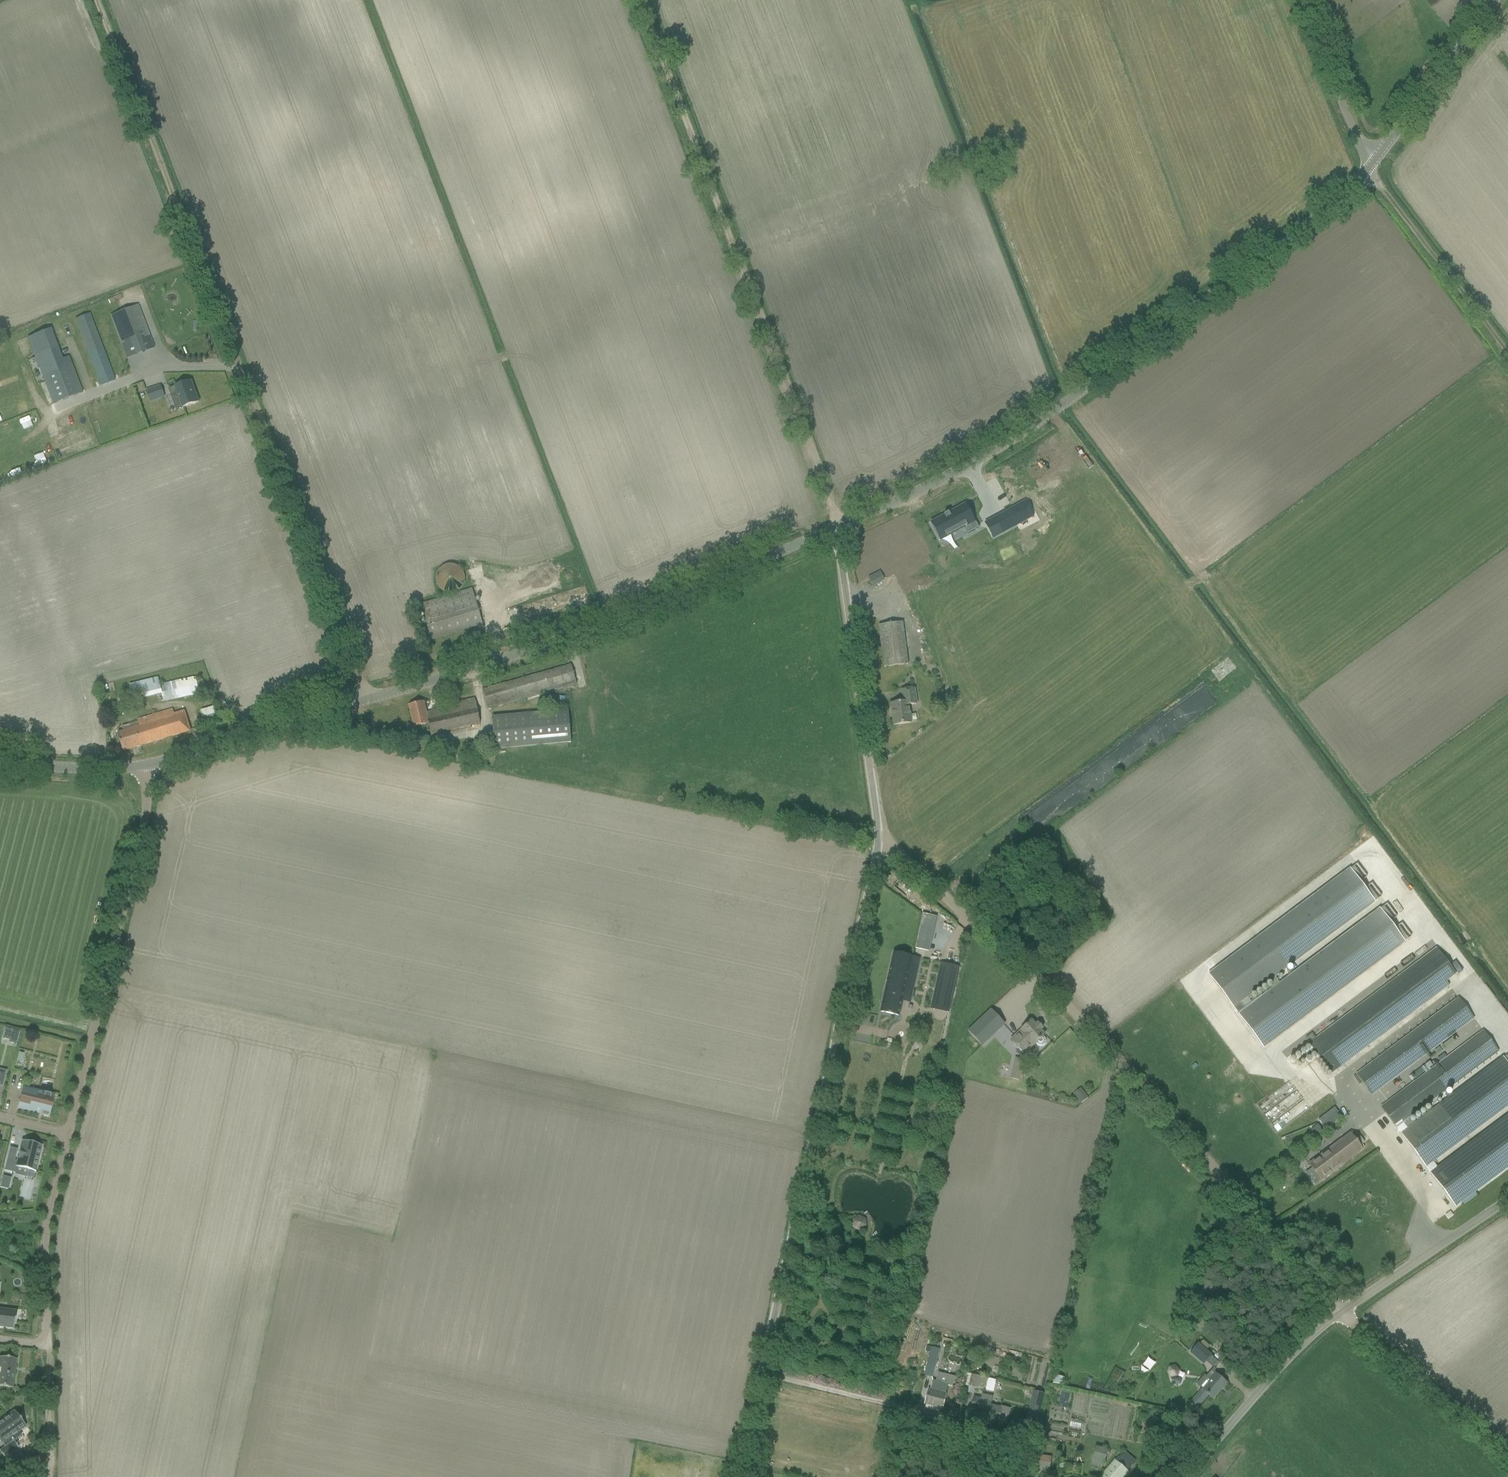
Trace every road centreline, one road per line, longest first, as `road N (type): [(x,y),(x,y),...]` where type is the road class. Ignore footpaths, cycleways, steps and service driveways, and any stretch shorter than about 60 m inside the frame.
road 1 (track): [(98,0),(371,699)]
road 2 (unclassified): [(144,766),(615,621),(836,528)]
road 3 (unclassified): [(1341,1314),(1019,961),(877,846)]
road 4 (unclassified): [(836,528),(968,465),(1079,393),(1368,174)]
road 5 (track): [(842,526),(644,0)]
road 6 (unclassified): [(761,1379),(877,846)]
road 7 (residential): [(70,1134),(147,806),(144,766)]
road 8 (unclassified): [(877,846),(836,528)]
road 9 (residential): [(0,1339),(47,1345),(45,1257),(70,1134)]
road 10 (track): [(1368,174),(1507,355)]
road 11 (unclassified): [(1190,1476),(1341,1314)]
road 12 (track): [(1341,1314),(1507,1454)]
road 13 (unclassified): [(1368,174),(1496,0)]
road 14 (track): [(240,365),(158,370),(43,416)]
road 15 (unclassified): [(1341,1314),(1507,1201)]
road 16 (unclassified): [(1368,174),(1299,0)]
road 17 (unclassified): [(0,764),(144,766)]
road 18 (track): [(50,1476),(47,1345)]
road 19 (unclassified): [(884,1407),(761,1379)]

